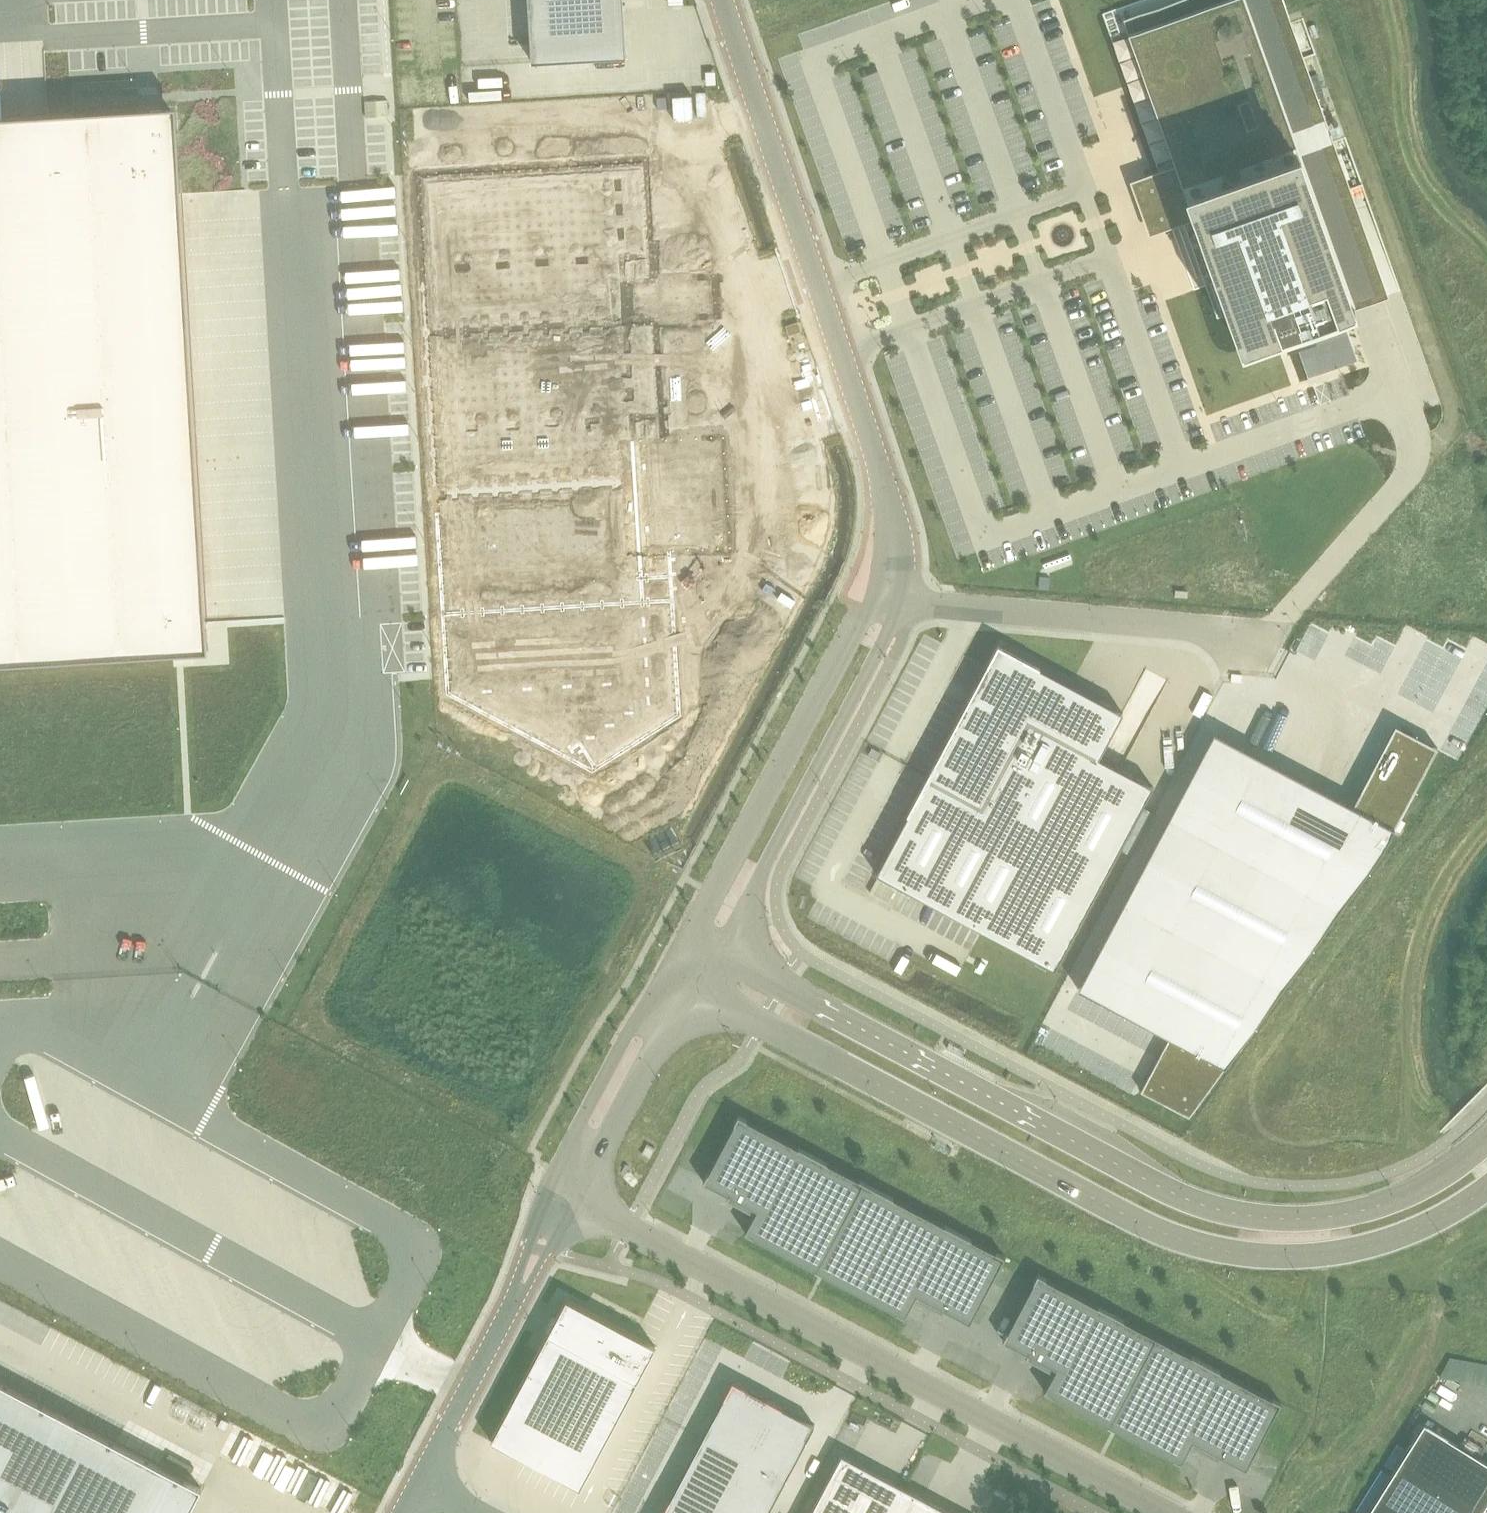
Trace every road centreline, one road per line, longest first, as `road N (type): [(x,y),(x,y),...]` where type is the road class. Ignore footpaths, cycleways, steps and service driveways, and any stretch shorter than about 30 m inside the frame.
road 1 (unclassified): [(693,996),(1180,1240),(1242,1254),(1334,1250),(1421,1225),(1486,1188)]
road 2 (unclassified): [(1486,1143),(1449,1174),(1382,1208),(1291,1223),(1238,1217),(1172,1194),(714,958)]
road 3 (unclassified): [(1161,1512),(580,1204)]
road 4 (unclassified): [(720,0),(874,448)]
road 5 (unclassified): [(889,601),(1267,630),(1235,695)]
road 6 (unclassified): [(889,601),(858,620),(677,963)]
road 7 (unclassified): [(714,958),(890,630),(889,601)]
road 8 (unclassified): [(677,963),(580,1119),(552,1190)]
road 9 (unclassified): [(580,1204),(617,1121),(693,996)]
road 10 (unclassified): [(514,1296),(419,1484)]
road 11 (unclassified): [(889,601),(893,529),(874,448)]

